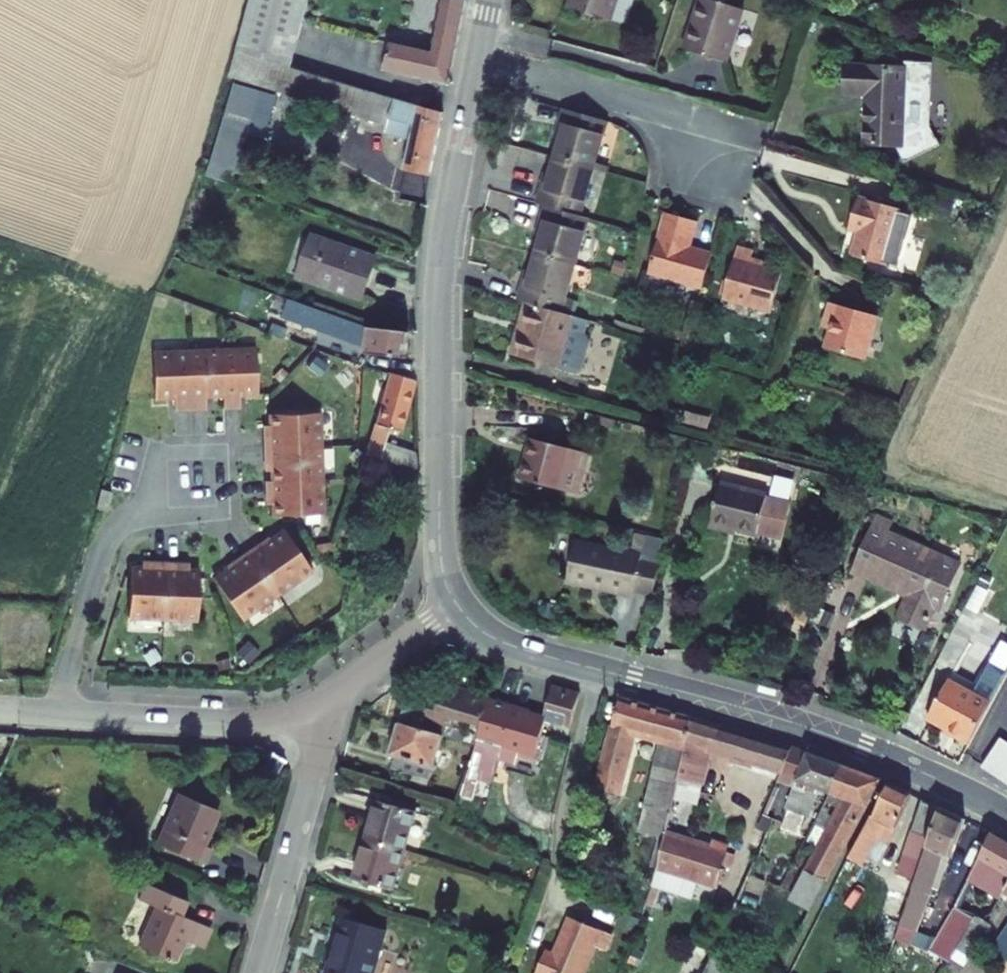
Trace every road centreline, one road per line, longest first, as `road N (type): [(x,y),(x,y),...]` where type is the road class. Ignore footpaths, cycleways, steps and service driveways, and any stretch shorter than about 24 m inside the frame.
road 1 (tertiary): [(459,602),(482,630),(513,646),(805,727),(1006,813)]
road 2 (tertiary): [(477,58),(442,242),(437,330),(439,533),(459,602)]
road 3 (residential): [(56,713),(113,536),(197,485)]
road 4 (residential): [(319,701),(318,754),(258,972)]
road 5 (residential): [(477,58),(740,130)]
road 6 (residential): [(319,701),(276,718),(234,722),(56,713)]
road 7 (residential): [(459,602),(319,701)]

